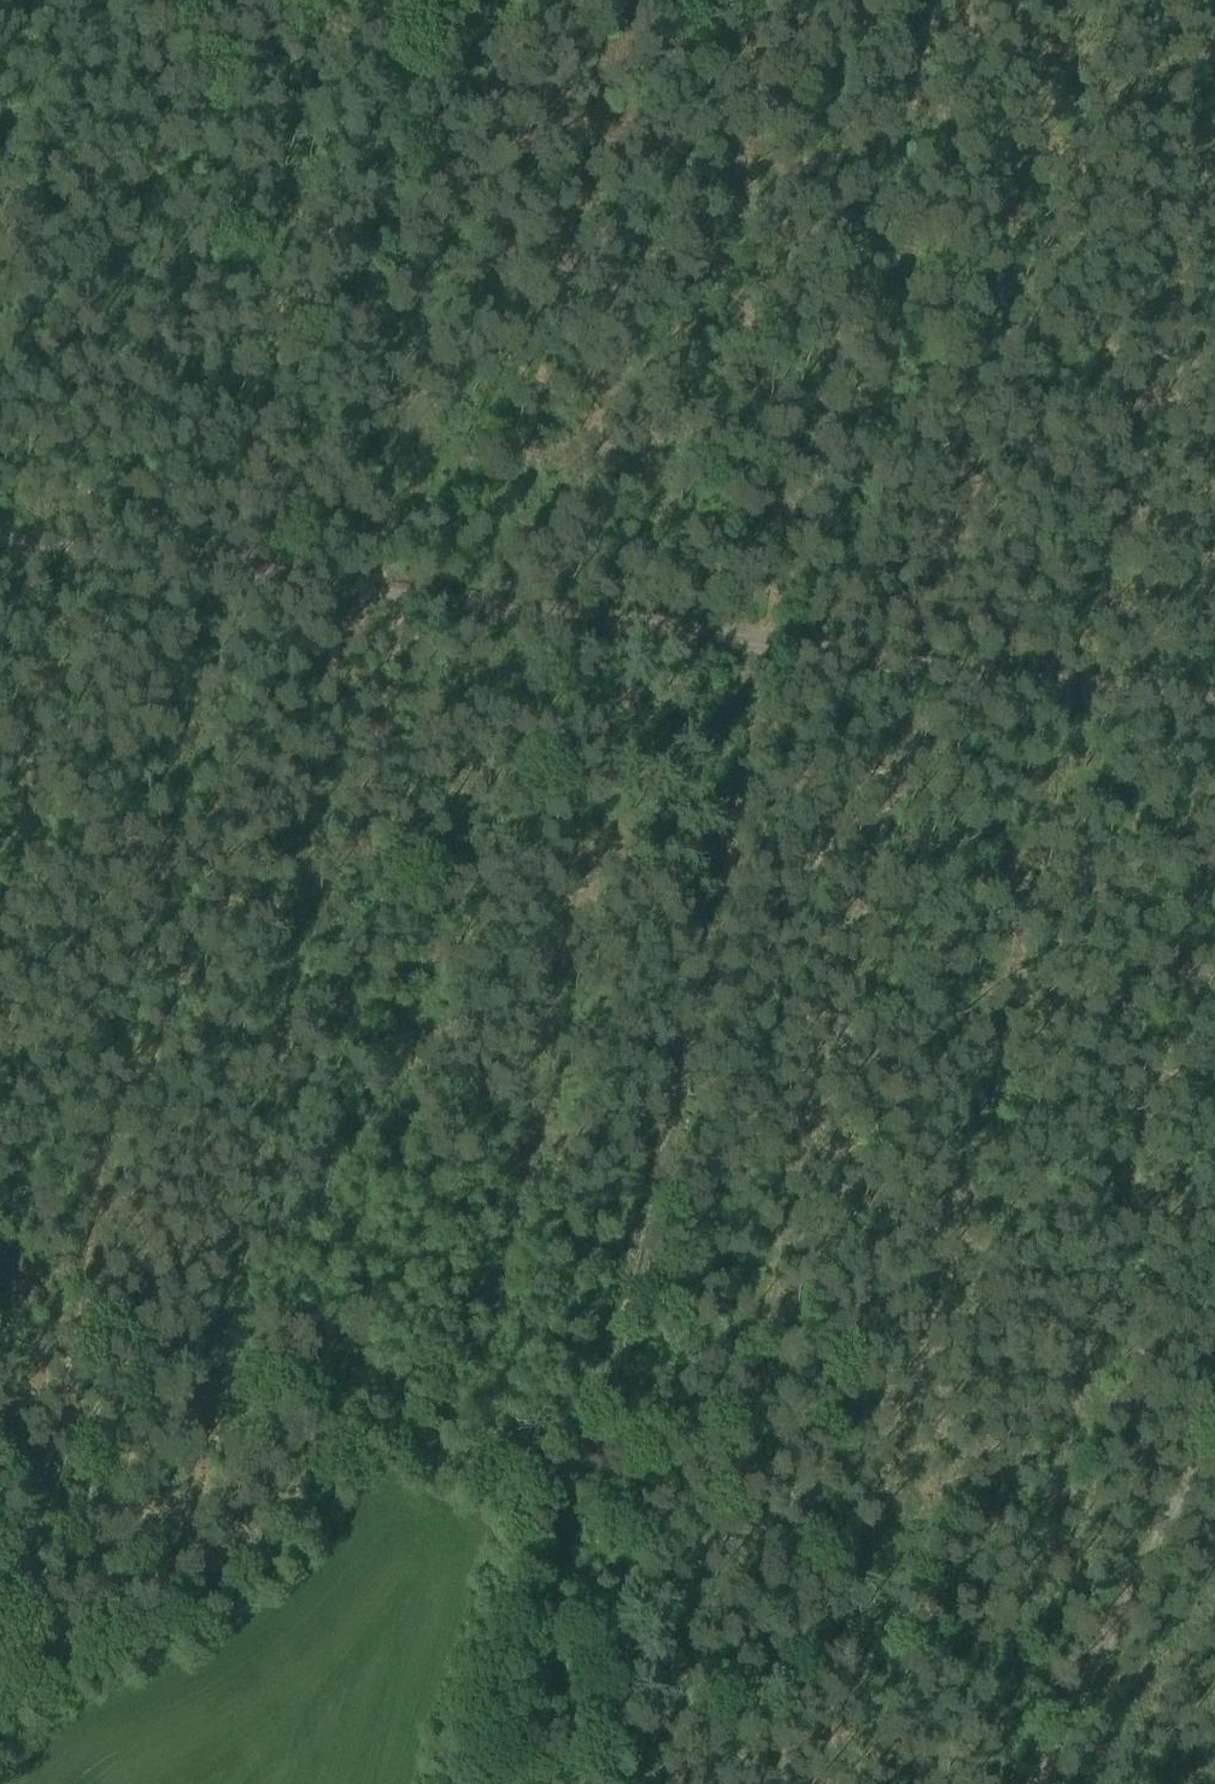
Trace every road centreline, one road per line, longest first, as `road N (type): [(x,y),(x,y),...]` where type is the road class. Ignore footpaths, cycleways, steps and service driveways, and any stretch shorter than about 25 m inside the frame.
road 1 (track): [(0,535),(1214,701)]
road 2 (track): [(1037,1783),(1214,1424)]

